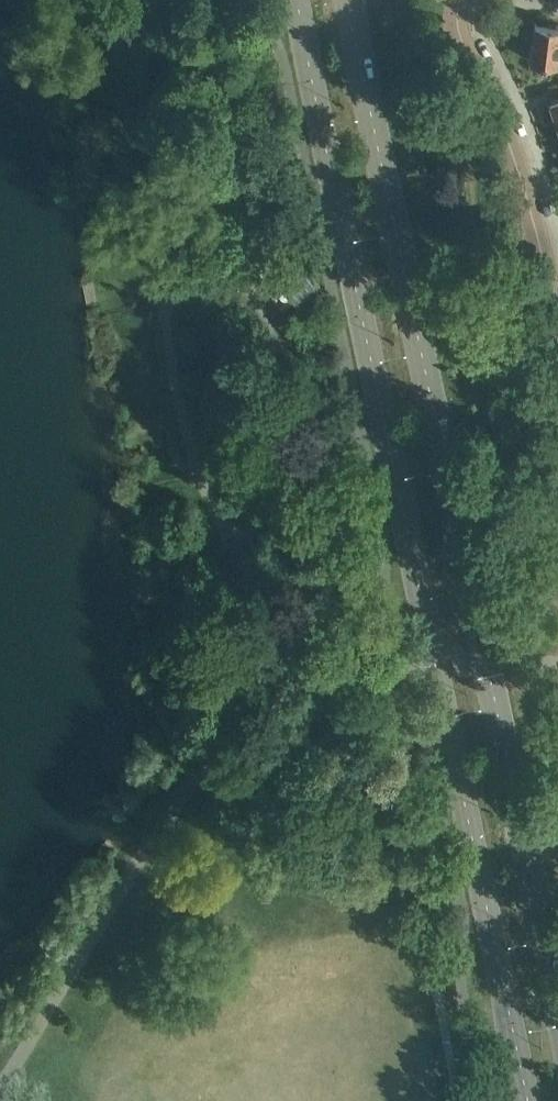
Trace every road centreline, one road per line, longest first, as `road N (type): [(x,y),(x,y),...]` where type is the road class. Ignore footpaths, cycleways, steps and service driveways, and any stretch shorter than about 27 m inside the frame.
road 1 (secondary): [(300,0),(528,1100)]
road 2 (secondary): [(557,998),(348,0)]
road 3 (residential): [(557,317),(498,114),(460,39),(458,0)]

